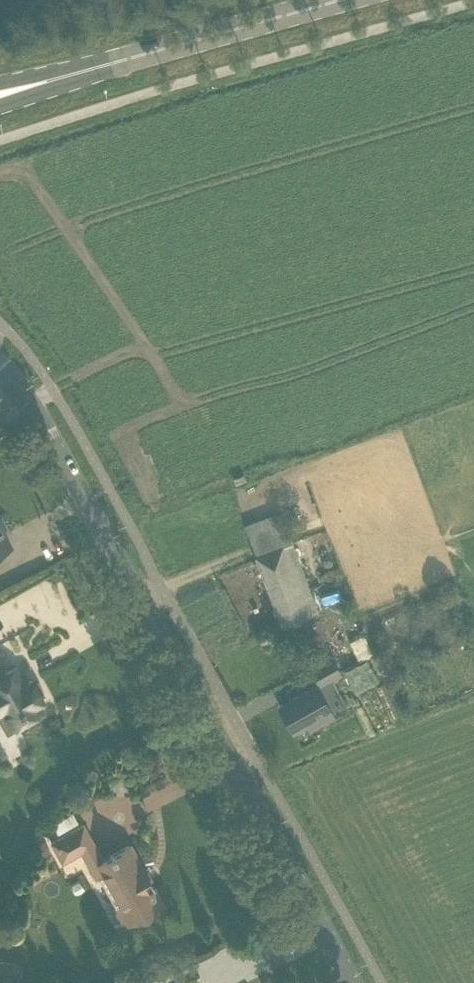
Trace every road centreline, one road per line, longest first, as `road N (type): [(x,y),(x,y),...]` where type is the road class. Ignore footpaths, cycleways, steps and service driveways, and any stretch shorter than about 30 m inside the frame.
road 1 (tertiary): [(352,982),(28,402)]
road 2 (secondary): [(44,81),(338,0)]

